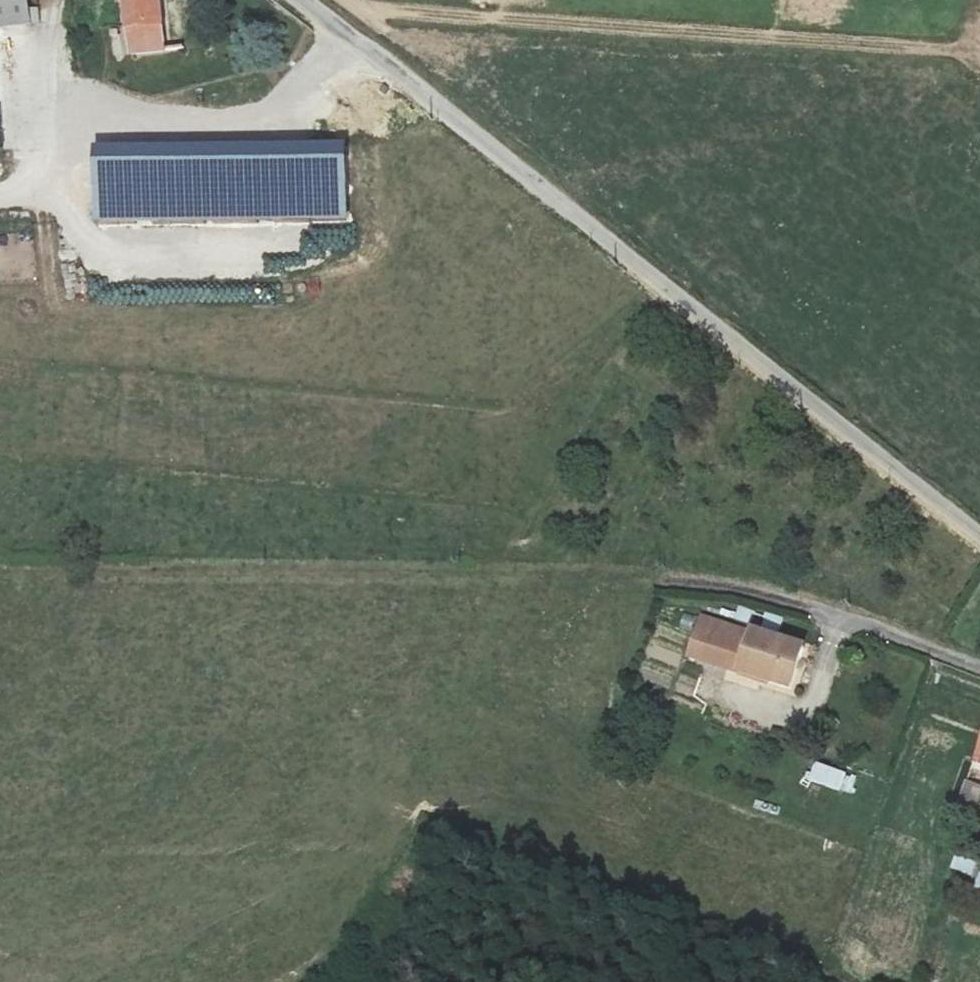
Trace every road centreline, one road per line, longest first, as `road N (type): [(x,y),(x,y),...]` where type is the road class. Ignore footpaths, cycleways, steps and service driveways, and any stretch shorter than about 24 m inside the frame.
road 1 (unclassified): [(979,535),(297,0)]
road 2 (residential): [(979,667),(815,609),(659,581)]

